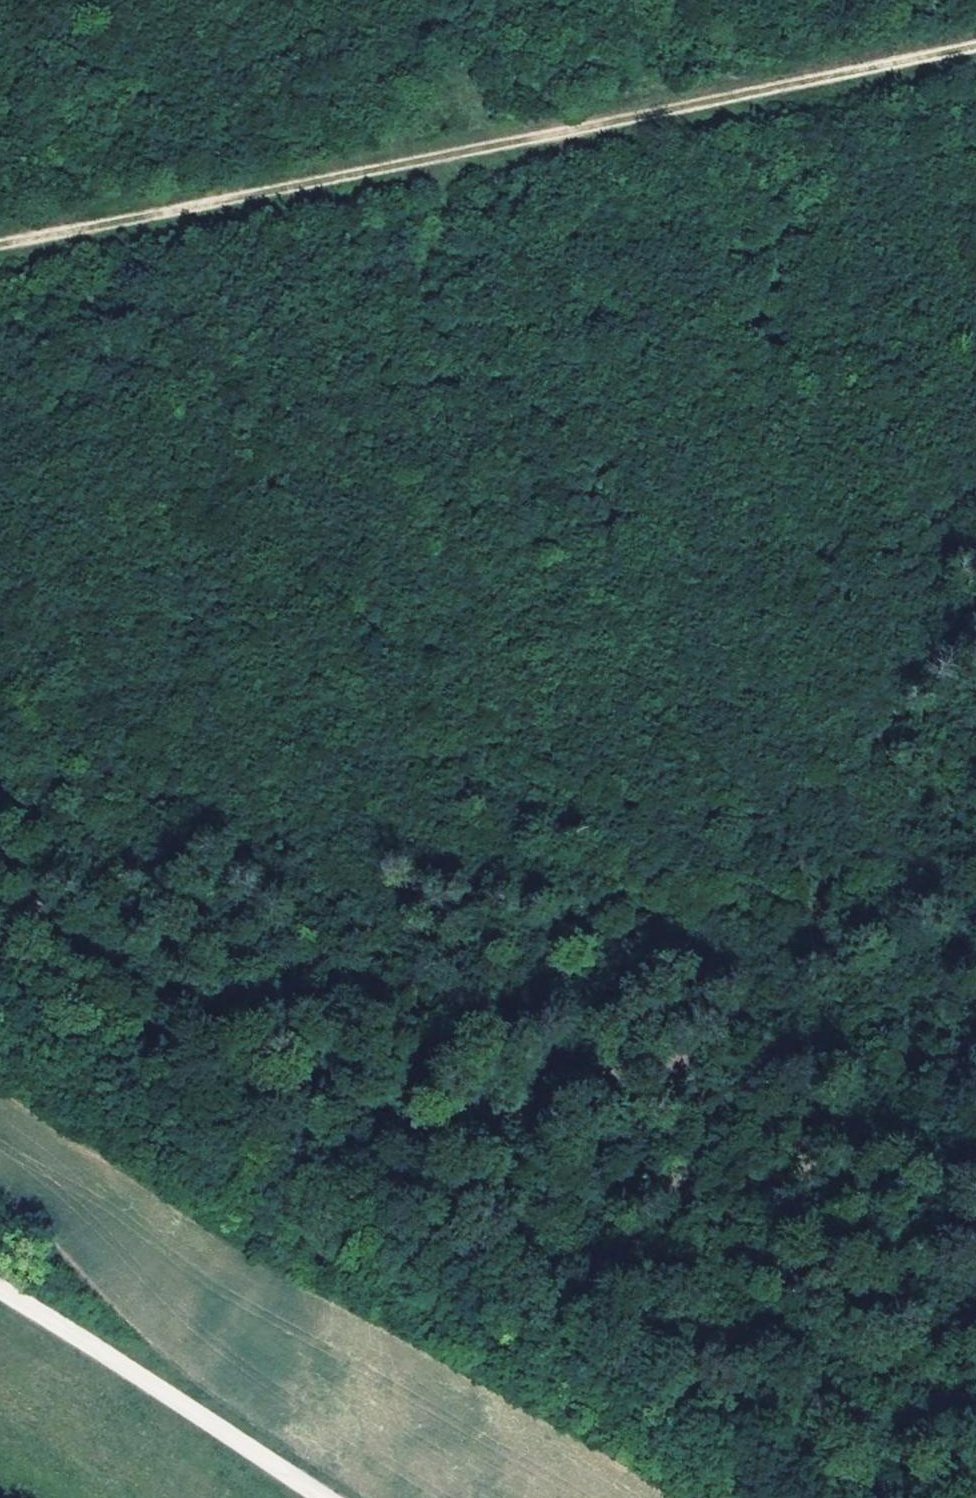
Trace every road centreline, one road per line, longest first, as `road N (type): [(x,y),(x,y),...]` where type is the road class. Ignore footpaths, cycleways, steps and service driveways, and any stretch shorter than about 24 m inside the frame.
road 1 (track): [(975,53),(0,252)]
road 2 (track): [(314,1497),(0,1295)]

